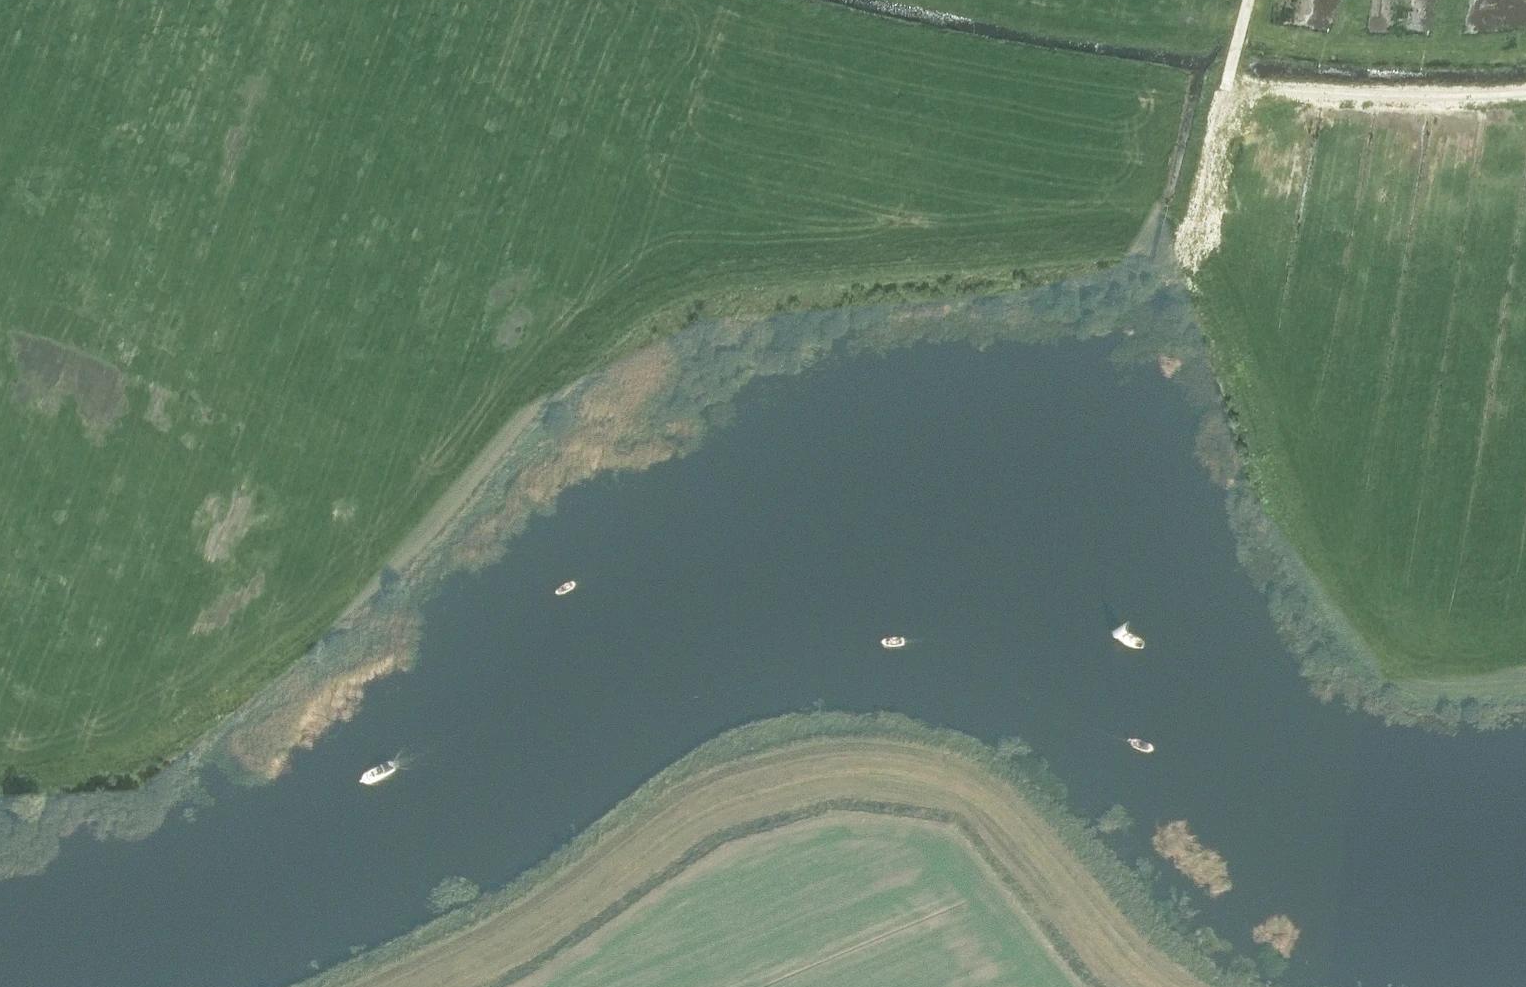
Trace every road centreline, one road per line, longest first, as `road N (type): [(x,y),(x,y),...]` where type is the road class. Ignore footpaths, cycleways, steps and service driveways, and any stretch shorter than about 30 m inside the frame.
road 1 (track): [(377,986),(565,888),(680,803),(729,777),(880,755),(944,767),(994,795),(1025,821),(1130,950),(1183,986)]

